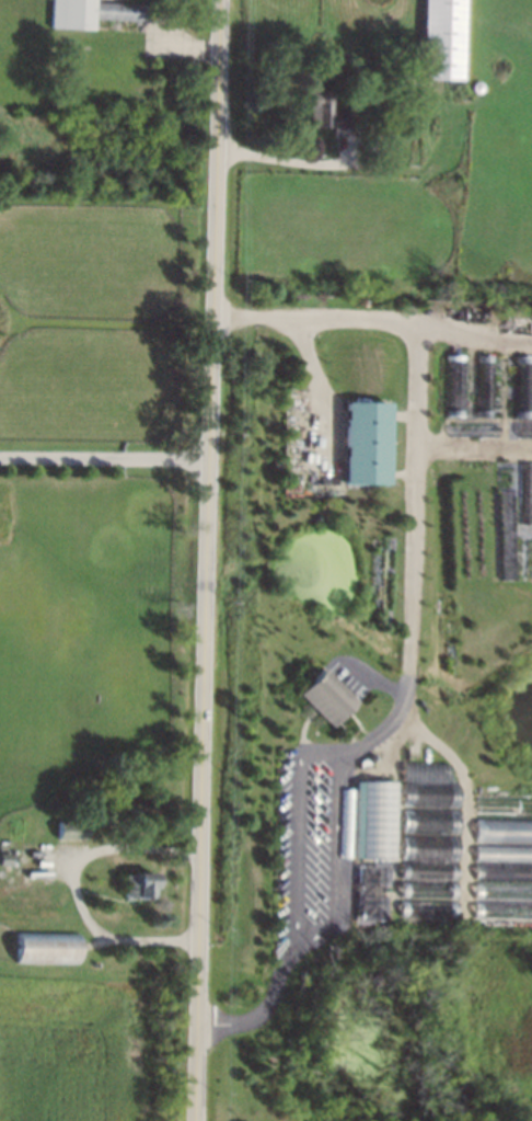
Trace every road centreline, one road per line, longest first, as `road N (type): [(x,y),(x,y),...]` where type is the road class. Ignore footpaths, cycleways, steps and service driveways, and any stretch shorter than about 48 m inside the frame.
road 1 (tertiary): [(220,0),(199,1120)]

